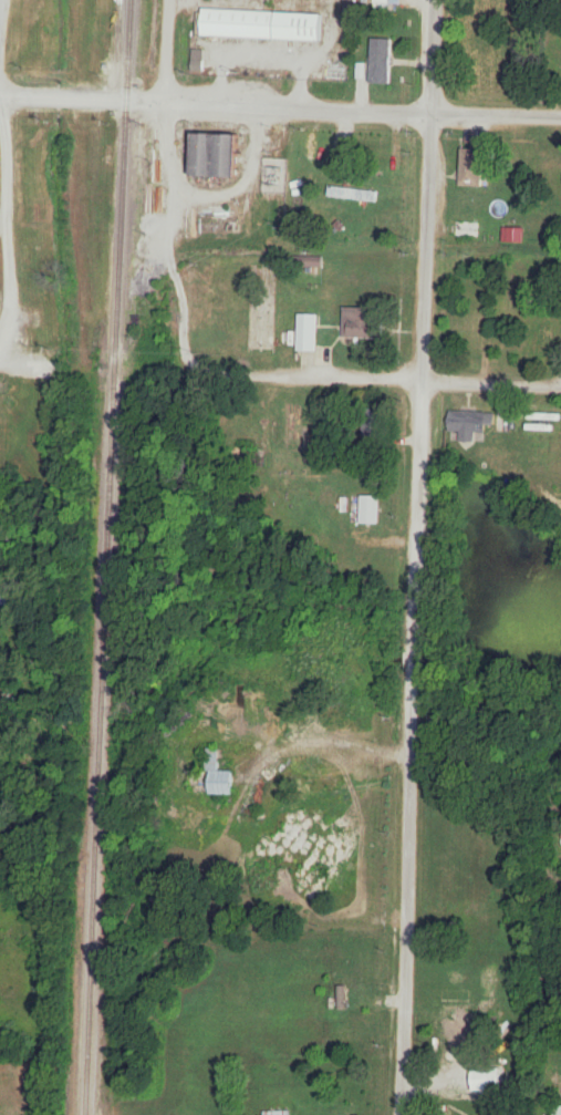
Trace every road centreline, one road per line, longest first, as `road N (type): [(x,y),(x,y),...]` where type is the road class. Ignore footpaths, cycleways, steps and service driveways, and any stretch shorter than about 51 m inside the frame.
road 1 (residential): [(402,1114),(435,0)]
road 2 (residential): [(560,116),(0,97)]
road 3 (residential): [(560,387),(146,372)]
road 4 (residential): [(186,373),(185,293),(166,246),(175,190),(162,159),(169,0)]

